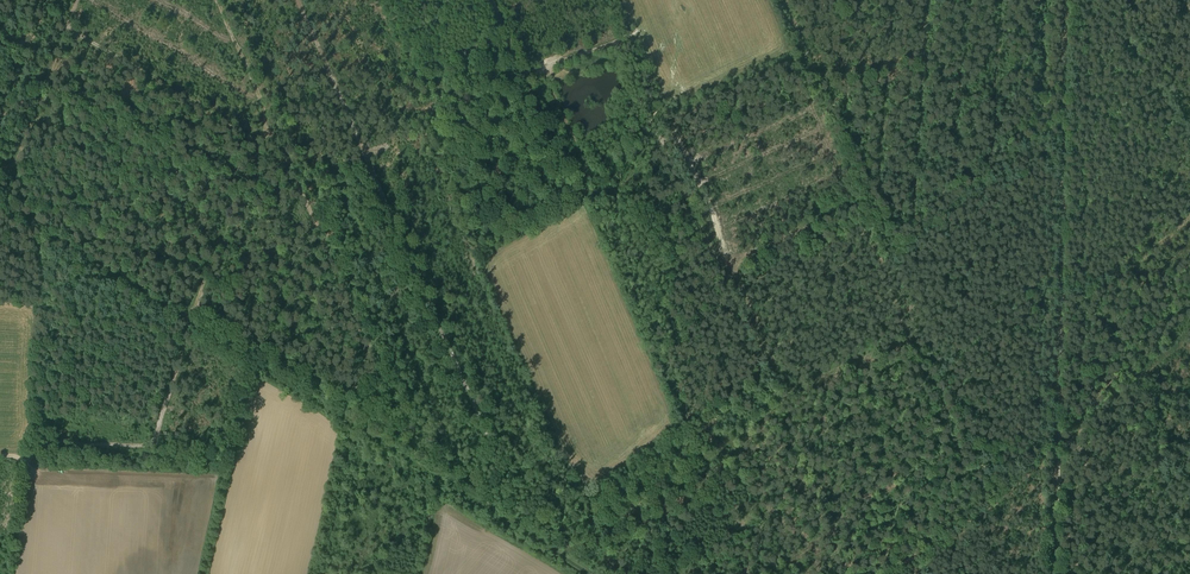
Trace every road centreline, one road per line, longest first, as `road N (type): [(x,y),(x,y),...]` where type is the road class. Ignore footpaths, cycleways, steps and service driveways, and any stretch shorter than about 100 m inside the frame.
road 1 (track): [(602,573),(0,200)]
road 2 (track): [(1055,573),(1068,0)]

